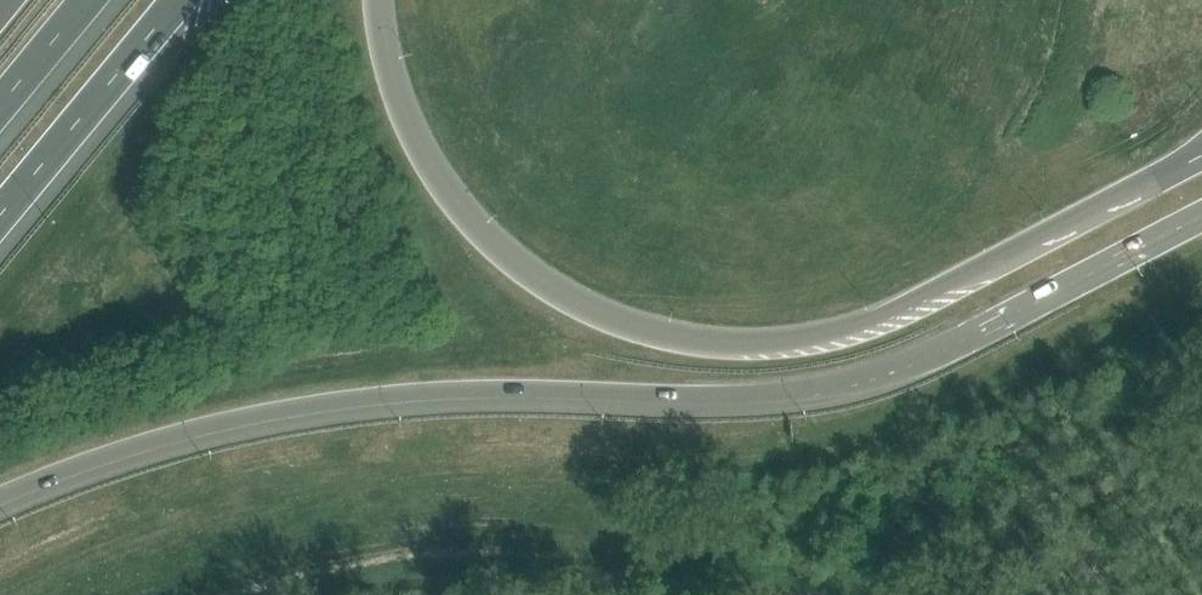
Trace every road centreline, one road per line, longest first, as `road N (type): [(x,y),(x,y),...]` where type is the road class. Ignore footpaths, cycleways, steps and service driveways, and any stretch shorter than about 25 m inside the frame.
road 1 (motorway): [(0,495),(149,440),(273,410),(418,392),(723,395),(857,381),(945,348),(1201,214)]
road 2 (motorway): [(1201,154),(848,326),(782,340),(668,335),(561,293),(507,257),(462,211),(401,108),(378,0)]
road 3 (motorway): [(0,222),(186,0)]
road 4 (motorway): [(0,109),(90,0)]

